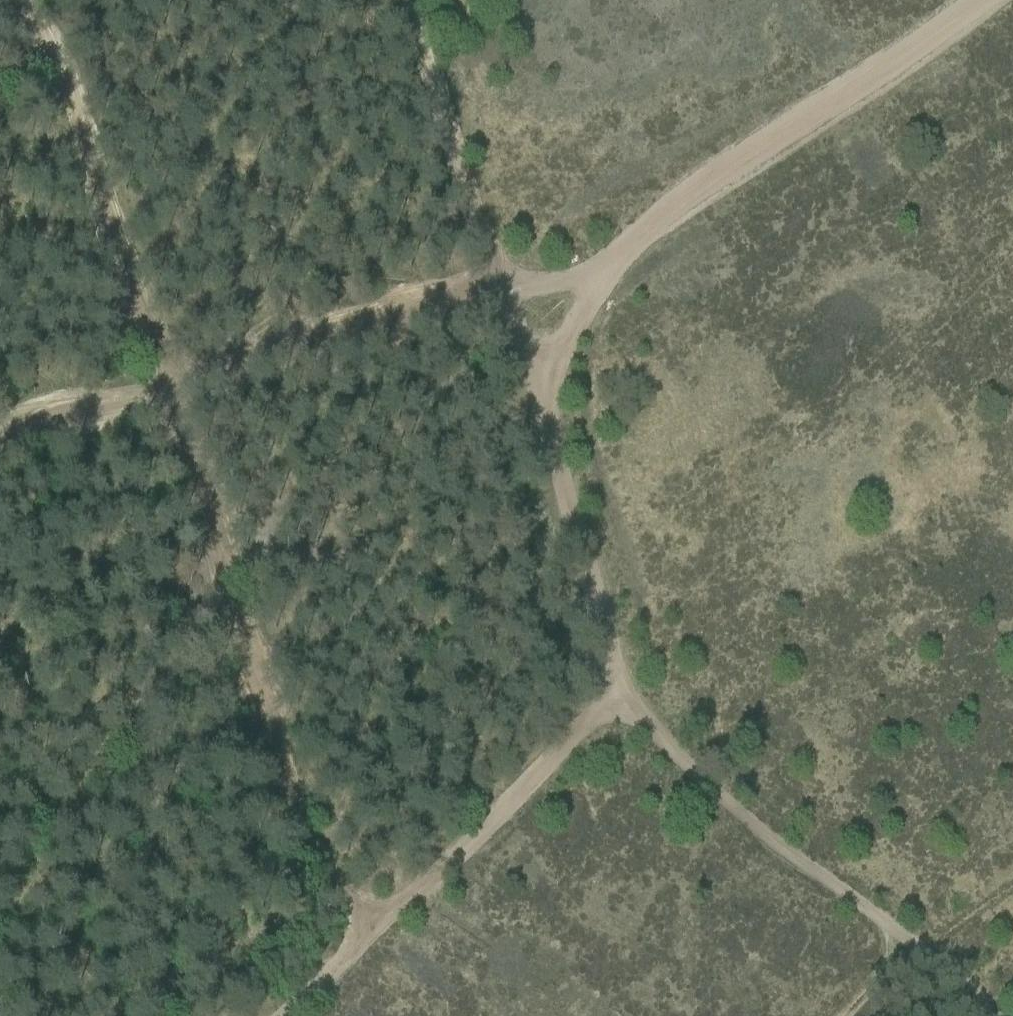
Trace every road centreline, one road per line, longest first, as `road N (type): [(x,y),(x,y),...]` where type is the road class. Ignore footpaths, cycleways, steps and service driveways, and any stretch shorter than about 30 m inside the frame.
road 1 (track): [(991,1015),(699,779),(601,623),(548,421),(413,0)]
road 2 (track): [(35,0),(323,877),(369,932)]
road 3 (track): [(634,236),(586,268),(535,282),(500,278),(0,434)]
road 4 (track): [(977,0),(634,236),(567,323),(548,421)]
road 5 (track): [(285,1015),(637,681)]

